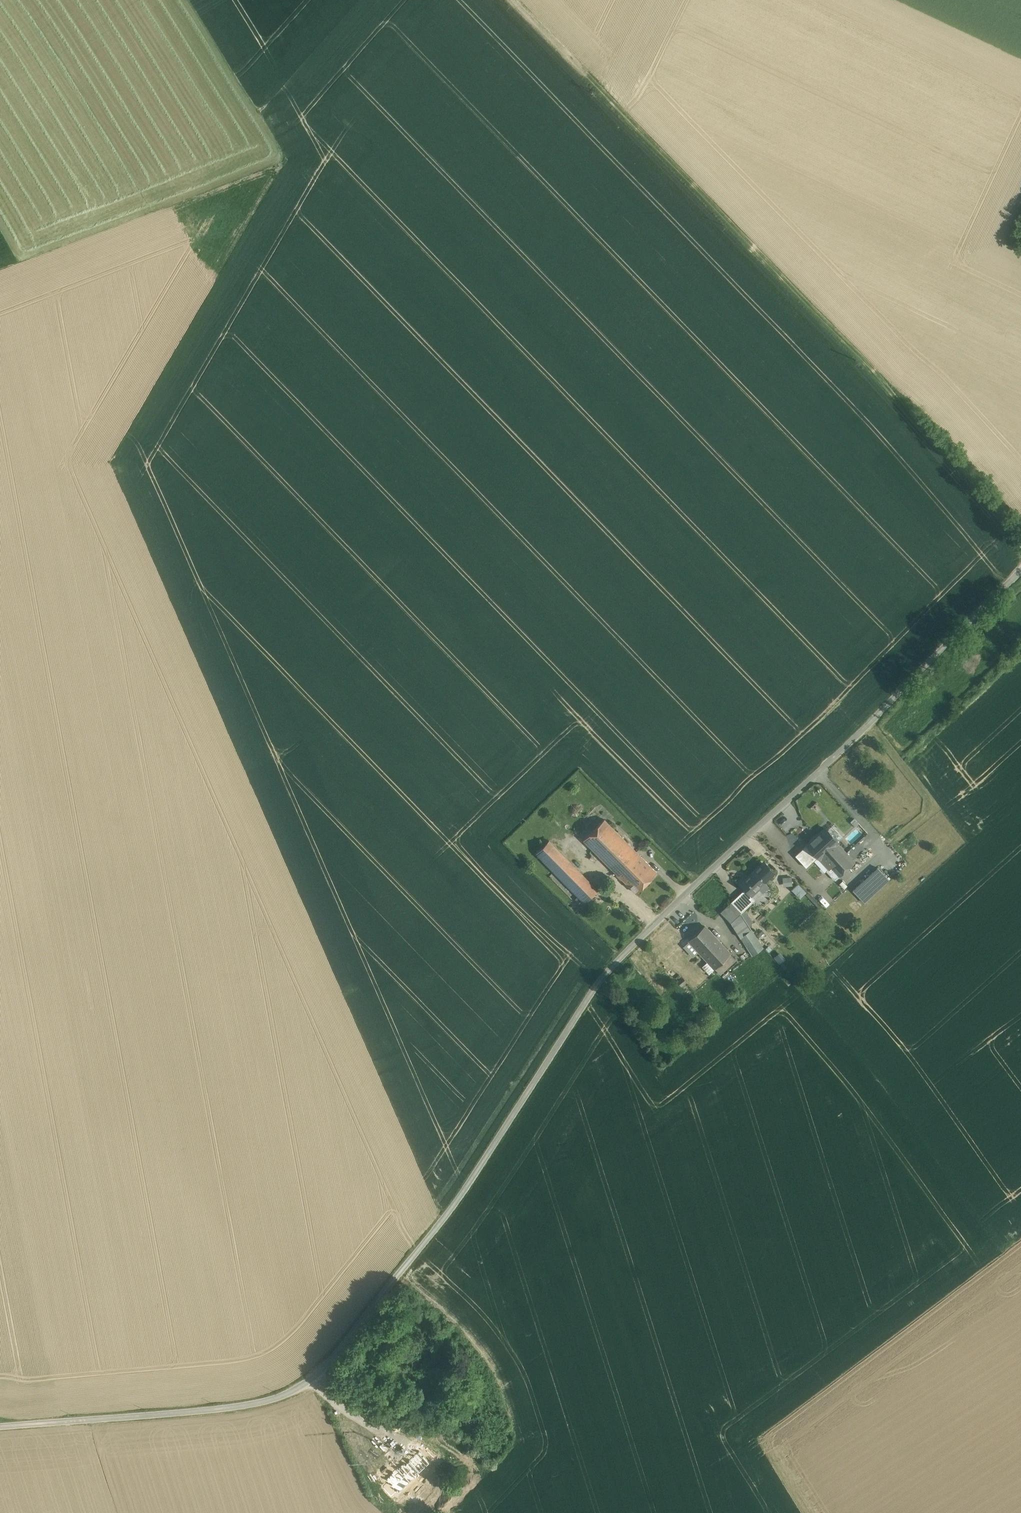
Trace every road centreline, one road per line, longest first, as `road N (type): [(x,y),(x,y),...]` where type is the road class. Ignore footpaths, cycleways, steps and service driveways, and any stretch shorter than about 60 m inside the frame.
road 1 (unclassified): [(1020,575),(602,975),(470,1181),(317,1379),(260,1404),(0,1424)]
road 2 (track): [(508,0),(1020,536)]

